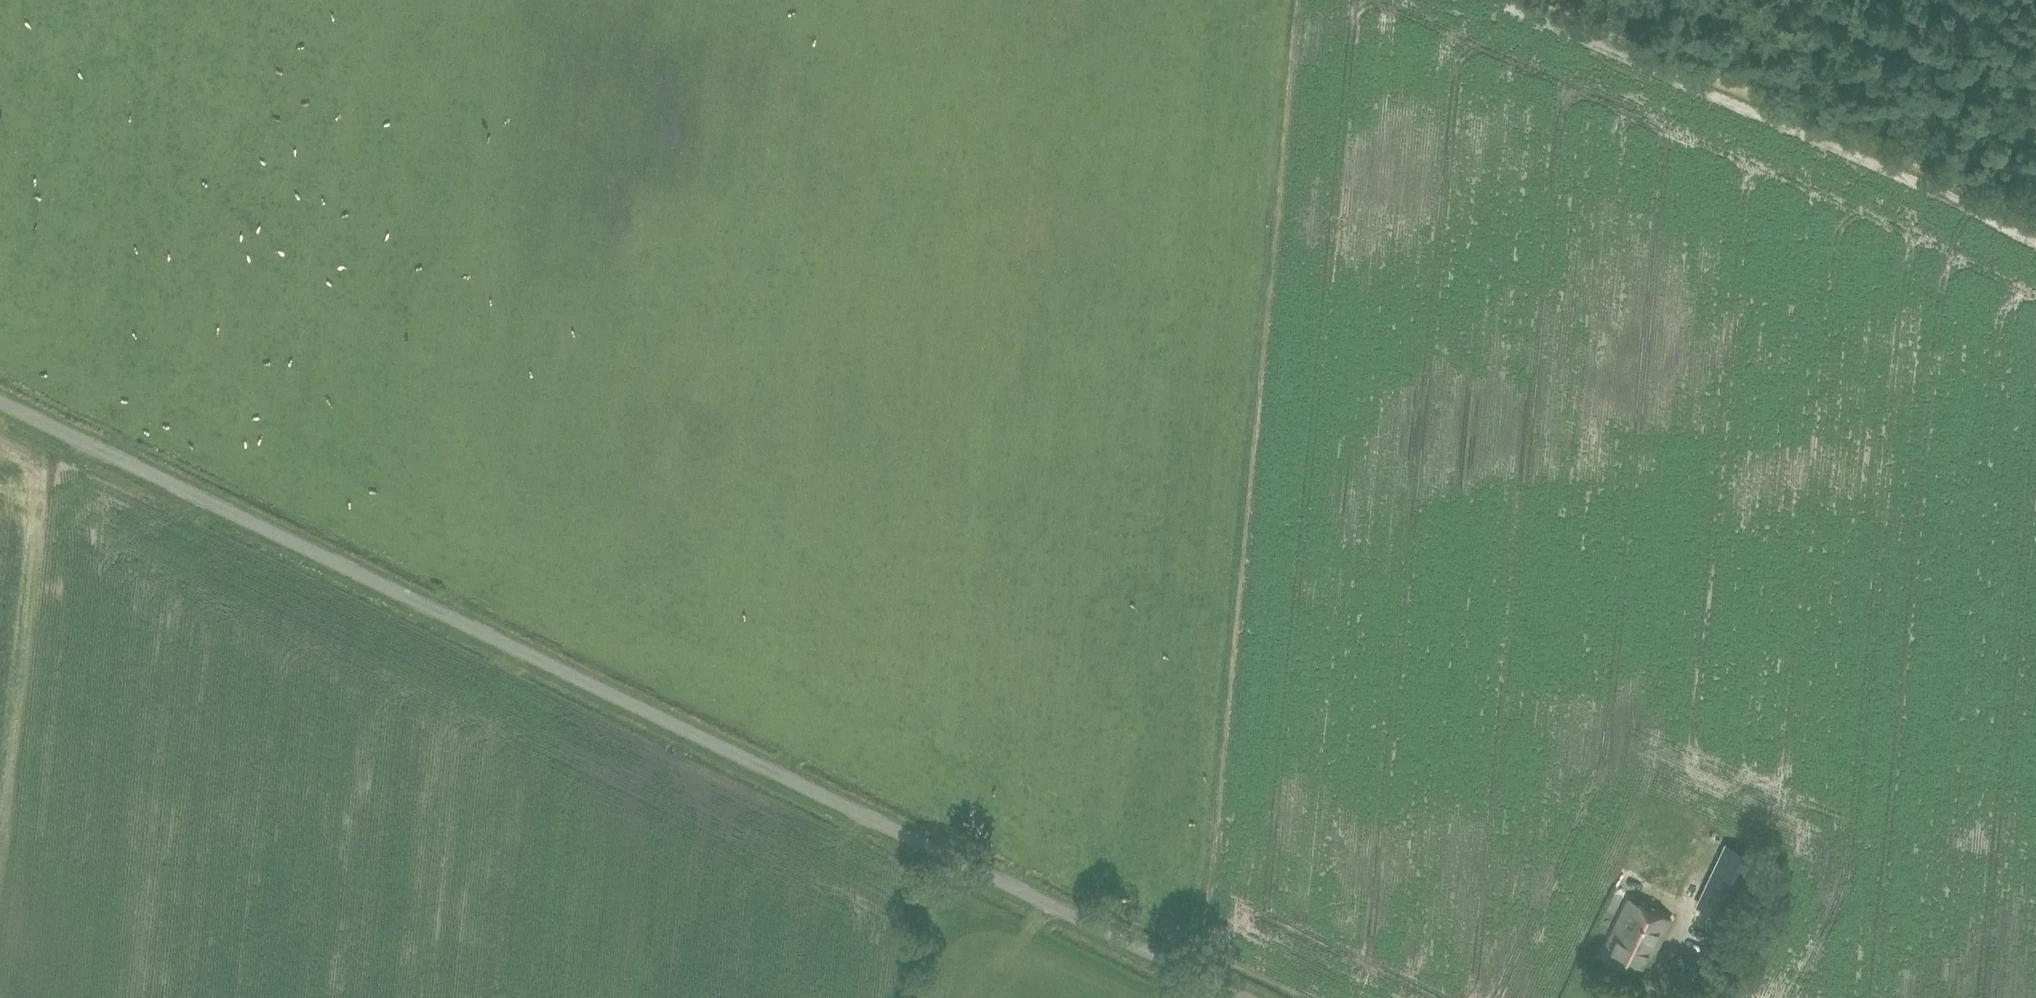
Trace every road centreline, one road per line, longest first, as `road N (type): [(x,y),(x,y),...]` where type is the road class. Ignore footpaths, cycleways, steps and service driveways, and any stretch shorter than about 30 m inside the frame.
road 1 (unclassified): [(1244,997),(0,401)]

